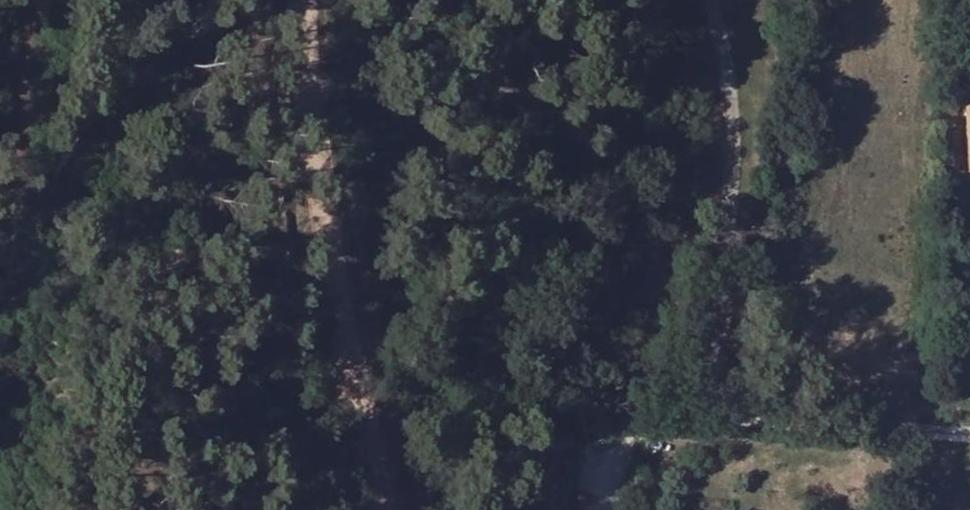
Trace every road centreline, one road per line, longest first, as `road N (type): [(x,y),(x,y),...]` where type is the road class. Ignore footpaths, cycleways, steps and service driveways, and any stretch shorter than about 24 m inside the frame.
road 1 (unclassified): [(747,0),(710,379),(744,420),(969,431)]
road 2 (unclassified): [(384,509),(337,301),(317,101),(321,0)]

